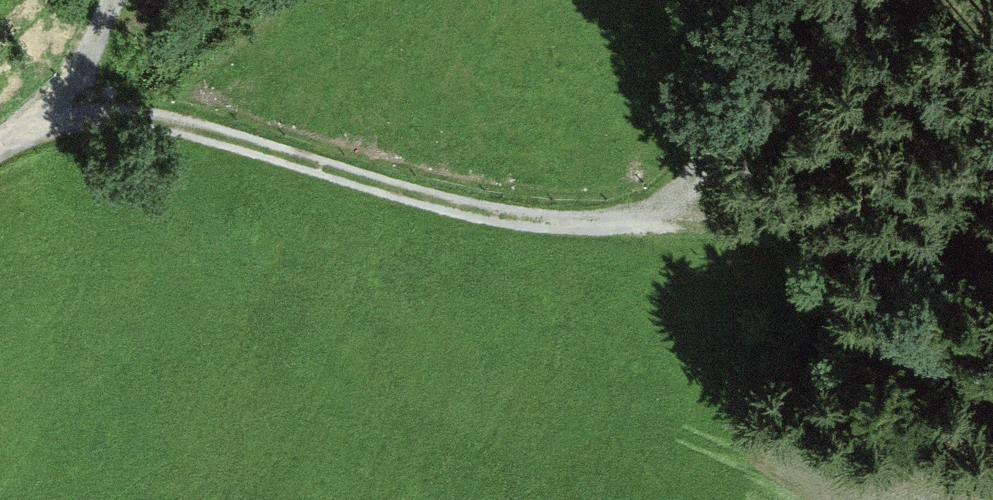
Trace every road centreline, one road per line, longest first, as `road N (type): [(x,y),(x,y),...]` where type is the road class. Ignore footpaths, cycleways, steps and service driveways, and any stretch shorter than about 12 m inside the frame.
road 1 (track): [(742,0),(700,174),(677,210),(634,220),(576,225),(511,213),(164,124),(55,114)]
road 2 (track): [(677,210),(992,196)]
road 3 (track): [(0,147),(55,114),(113,0)]

